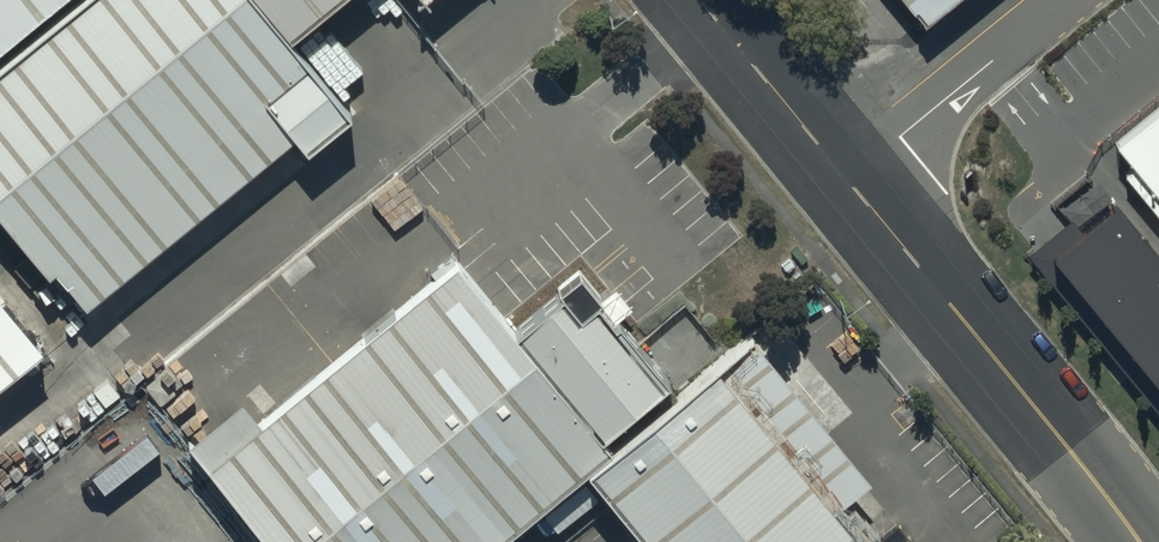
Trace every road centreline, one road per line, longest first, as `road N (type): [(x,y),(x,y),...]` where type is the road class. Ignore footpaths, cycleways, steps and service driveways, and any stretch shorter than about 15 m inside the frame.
road 1 (tertiary): [(1139,541),(696,0)]

